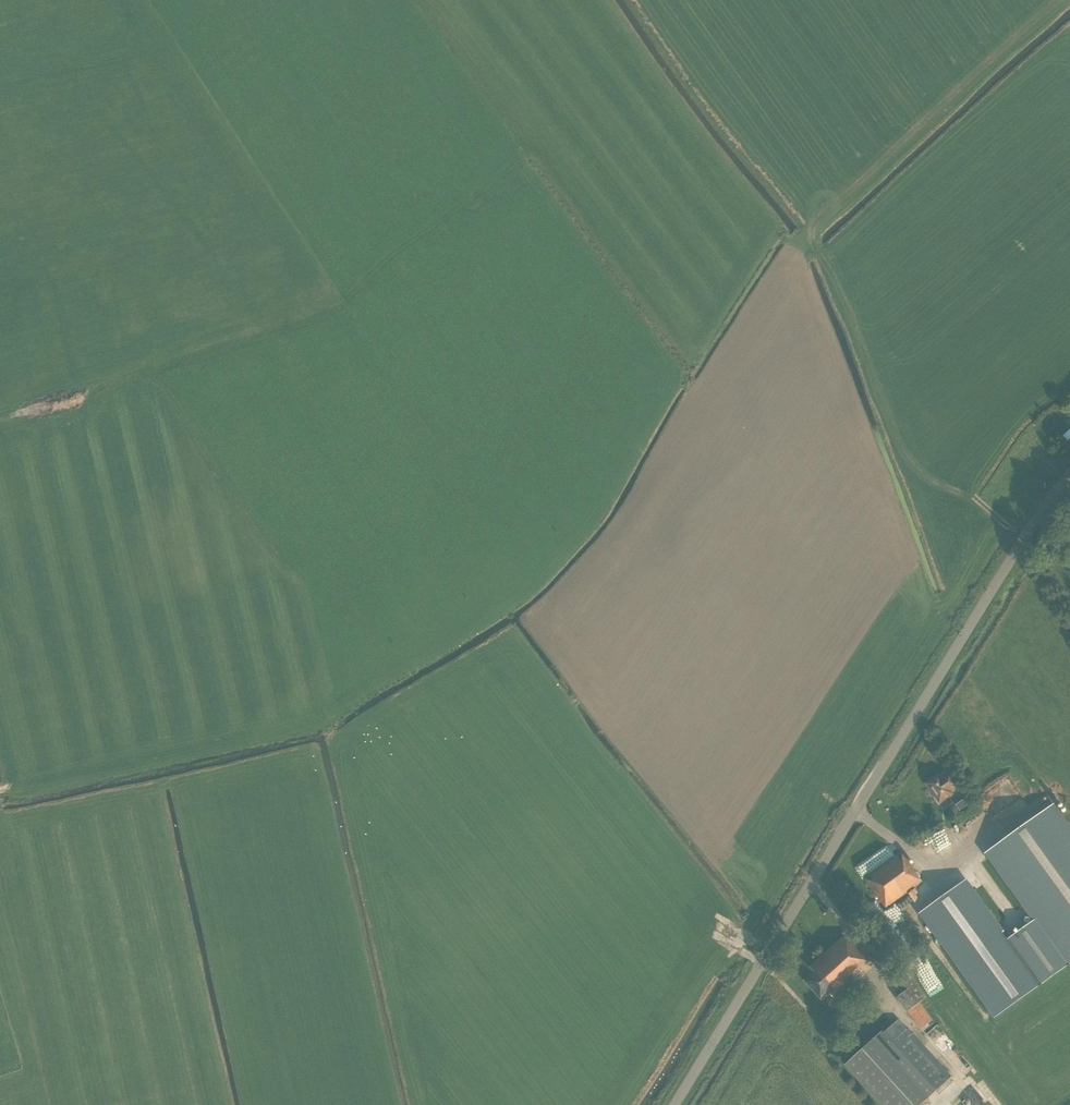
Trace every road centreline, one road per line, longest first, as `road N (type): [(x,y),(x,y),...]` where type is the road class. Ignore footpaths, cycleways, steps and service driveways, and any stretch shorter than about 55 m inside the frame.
road 1 (tertiary): [(675,1104),(1069,473)]

